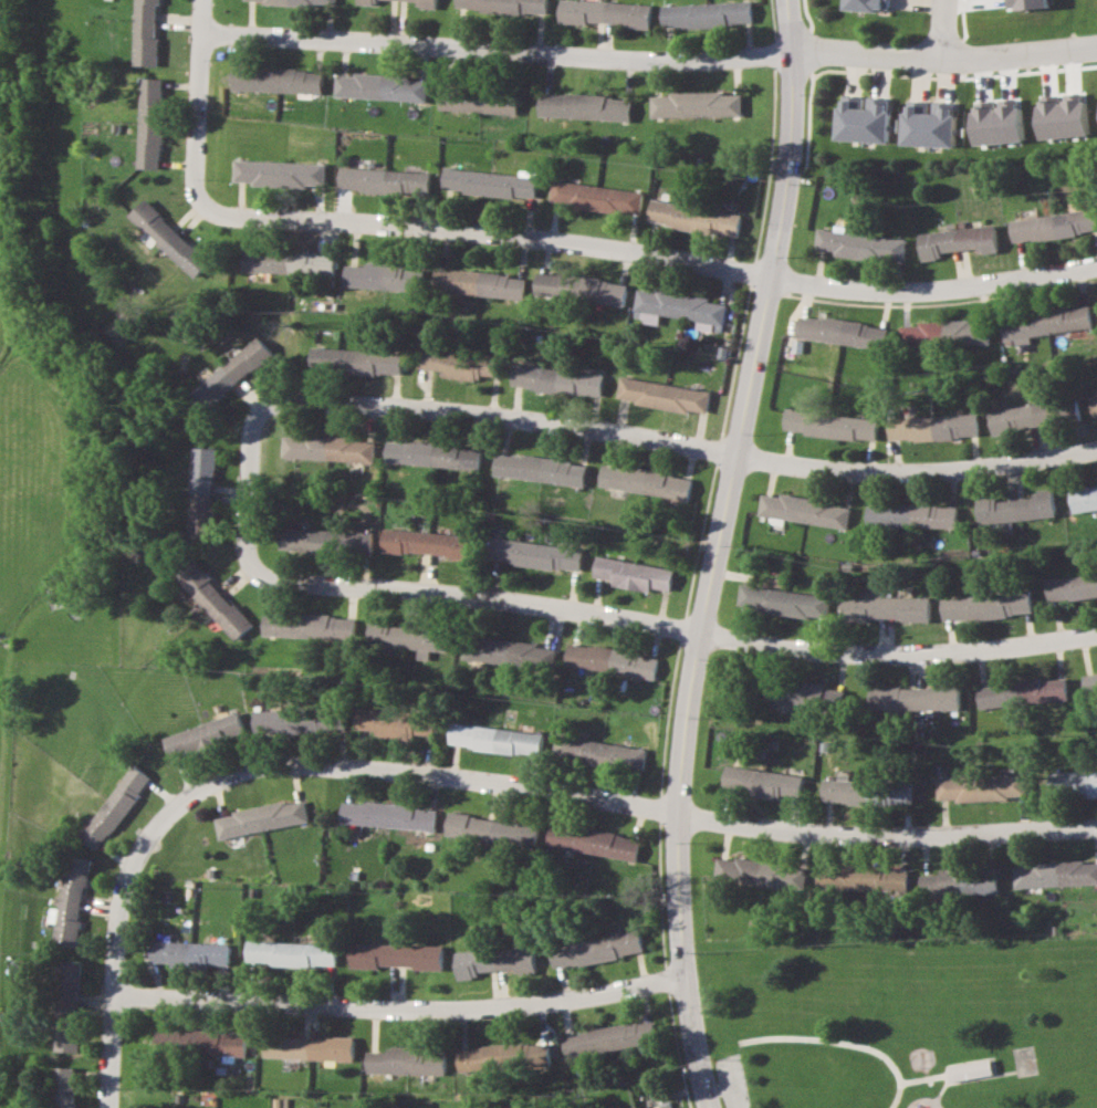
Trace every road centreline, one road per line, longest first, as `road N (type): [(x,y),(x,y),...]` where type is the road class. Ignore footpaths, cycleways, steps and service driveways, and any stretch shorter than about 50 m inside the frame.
road 1 (residential): [(113,993),(133,891),(157,832),(207,786),(254,770),(477,781),(675,815),(1096,824)]
road 2 (residential): [(775,0),(792,79),(786,194),(691,628),(675,815),(676,972),(701,1107)]
road 3 (residential): [(201,29),(201,186),(226,215),(548,236),(890,295),(975,289),(1096,263)]
road 4 (residential): [(250,453),(250,573),(865,650),(1010,649),(1096,637)]
road 5 (residential): [(250,453),(260,414),(296,394),(575,421),(861,471),(1007,466),(1096,449)]
road 6 (residential): [(788,54),(570,56),(201,29)]
road 7 (residential): [(113,993),(441,1015),(566,1002),(676,972)]
road 8 (residential): [(1096,46),(938,56),(788,54)]

